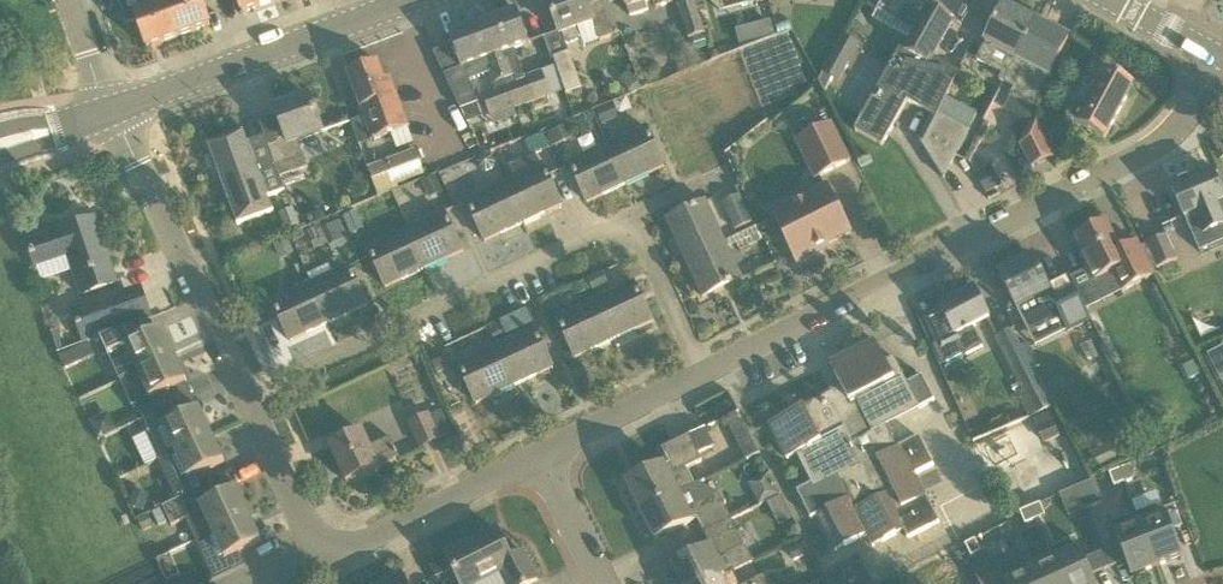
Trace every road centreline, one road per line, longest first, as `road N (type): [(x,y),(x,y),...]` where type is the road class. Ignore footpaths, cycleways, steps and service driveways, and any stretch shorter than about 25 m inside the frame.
road 1 (residential): [(703,370),(1148,154),(1186,113),(1210,50)]
road 2 (residential): [(243,391),(609,231),(643,246),(703,370)]
road 3 (secondary): [(412,0),(121,110)]
road 4 (residential): [(243,391),(132,162),(121,110)]
road 5 (residential): [(313,553),(539,455)]
road 6 (residential): [(539,455),(703,370)]
road 7 (residential): [(313,553),(305,515),(243,391)]
road 8 (residential): [(605,583),(539,455)]
road 9 (secondary): [(0,160),(121,110)]
road 10 (secondary): [(121,110),(0,136)]

